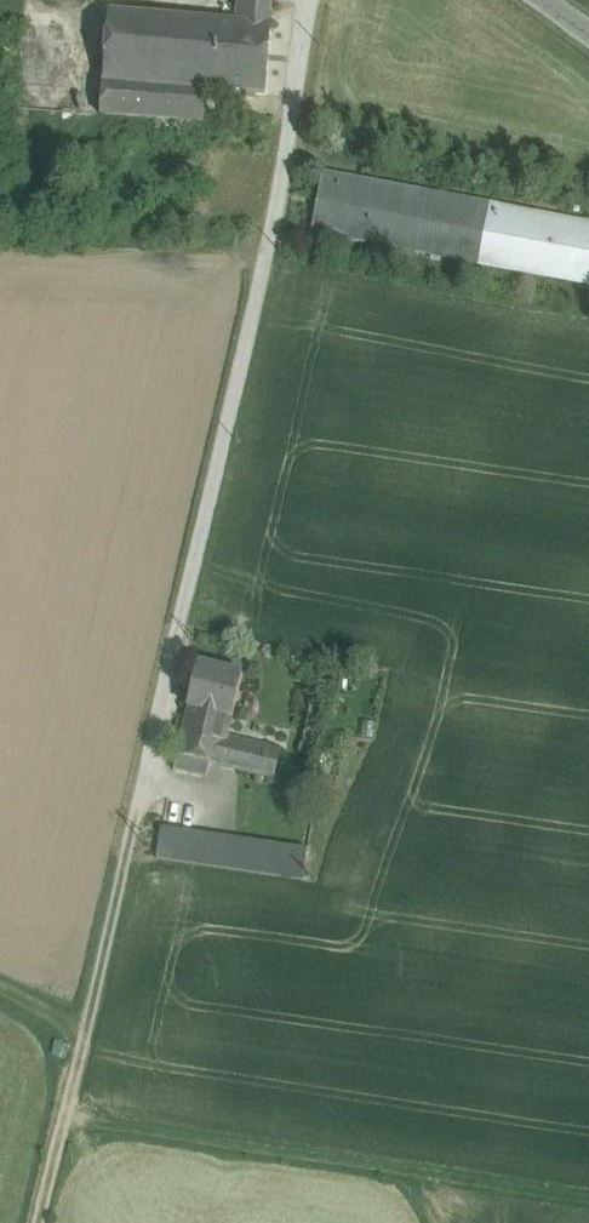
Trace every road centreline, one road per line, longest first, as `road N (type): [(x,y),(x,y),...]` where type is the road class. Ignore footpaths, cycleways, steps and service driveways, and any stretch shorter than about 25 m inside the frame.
road 1 (unclassified): [(146,781),(290,145),(309,0)]
road 2 (track): [(34,1222),(146,781)]

